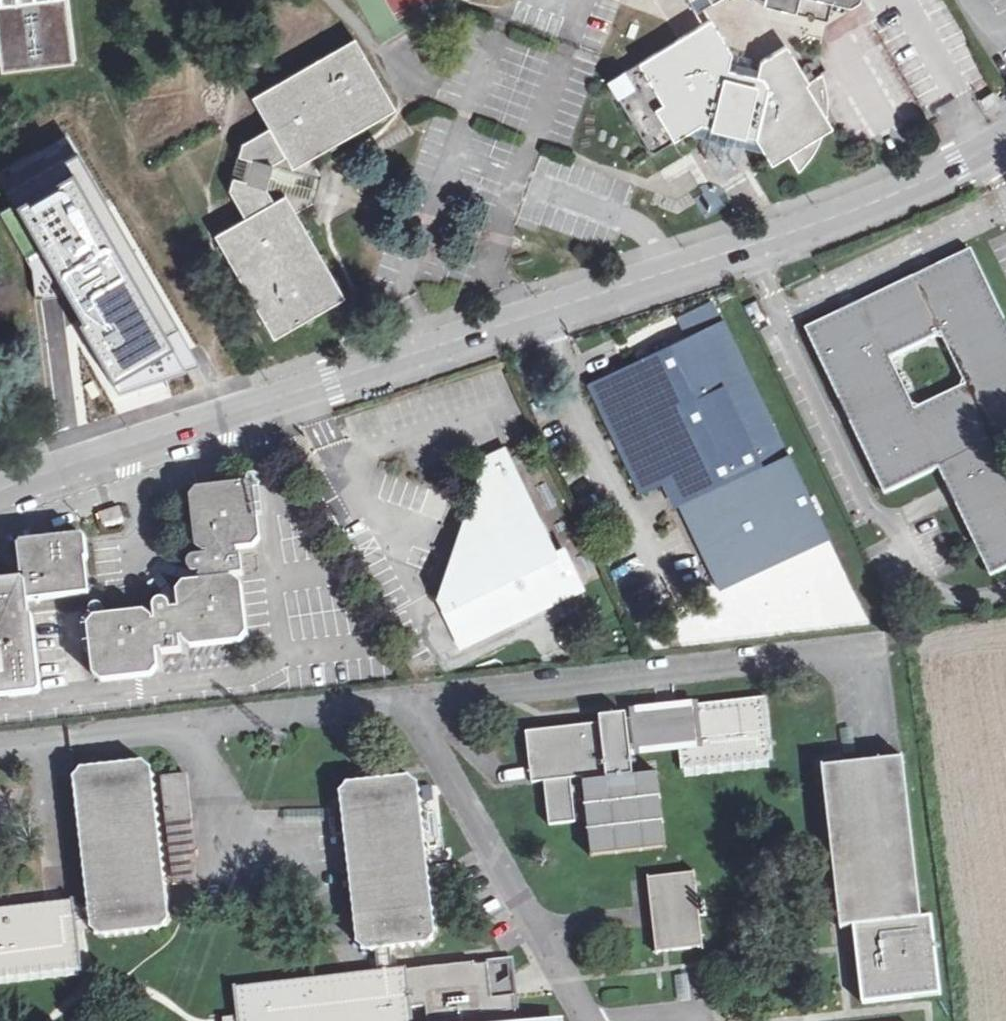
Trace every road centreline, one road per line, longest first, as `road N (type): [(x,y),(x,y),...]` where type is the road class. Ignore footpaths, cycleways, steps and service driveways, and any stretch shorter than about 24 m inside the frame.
road 1 (unclassified): [(1005,129),(878,204),(740,258),(40,477),(0,497)]

